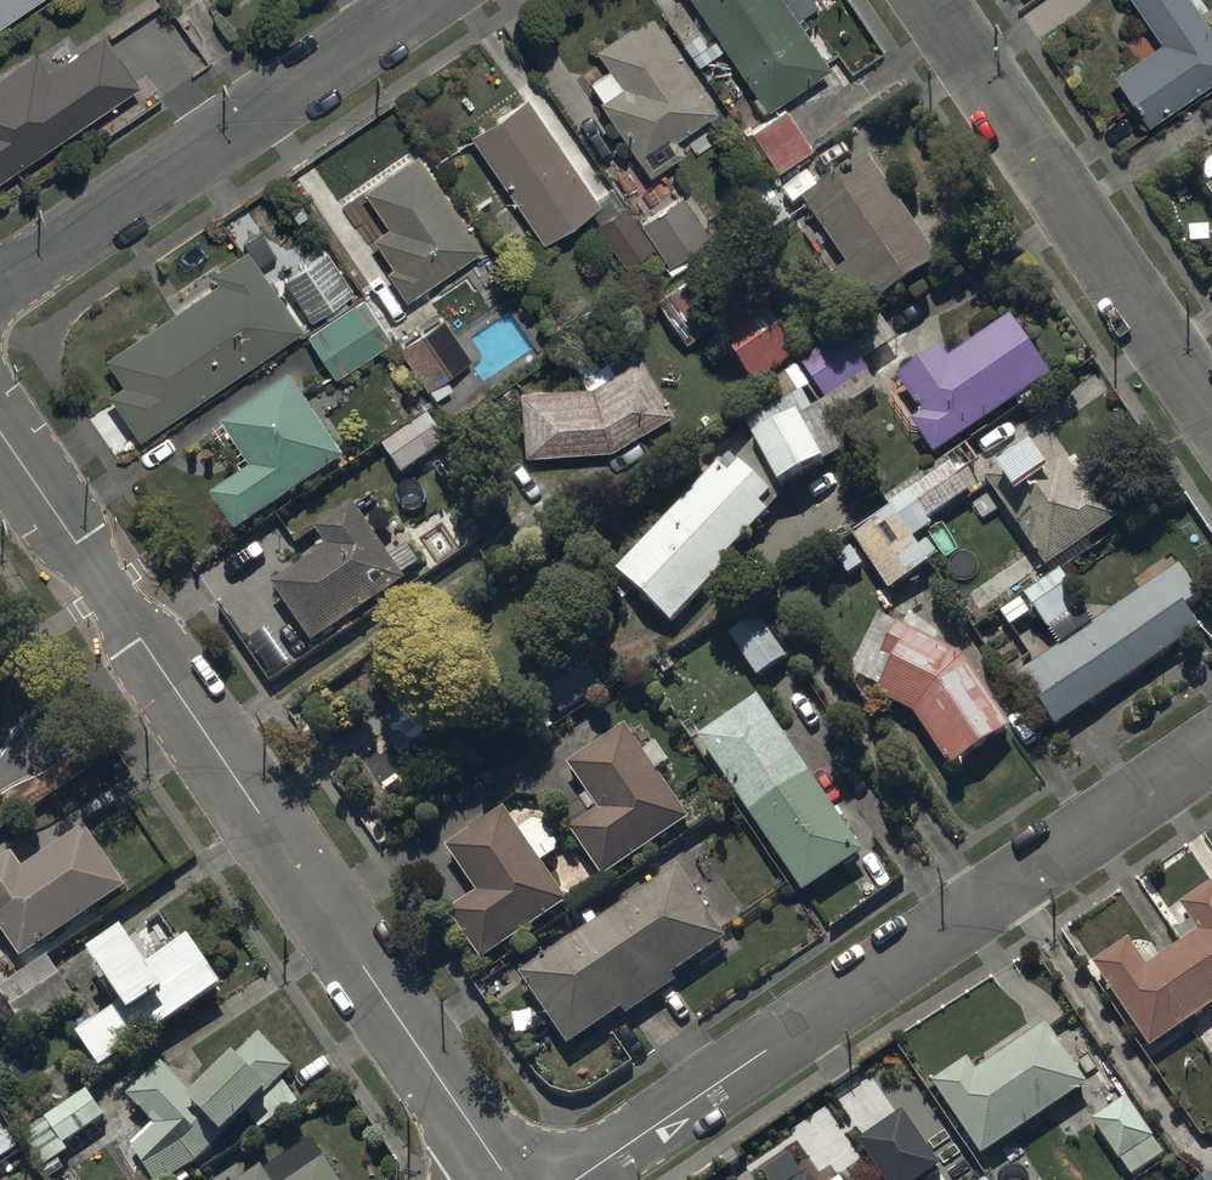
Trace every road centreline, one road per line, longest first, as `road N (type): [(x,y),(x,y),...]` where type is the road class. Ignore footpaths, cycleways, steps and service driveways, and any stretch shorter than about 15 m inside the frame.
road 1 (residential): [(0,434),(505,1179)]
road 2 (residential): [(573,1179),(1211,738)]
road 3 (residential): [(1211,424),(928,0)]
road 4 (residential): [(411,0),(0,290)]

